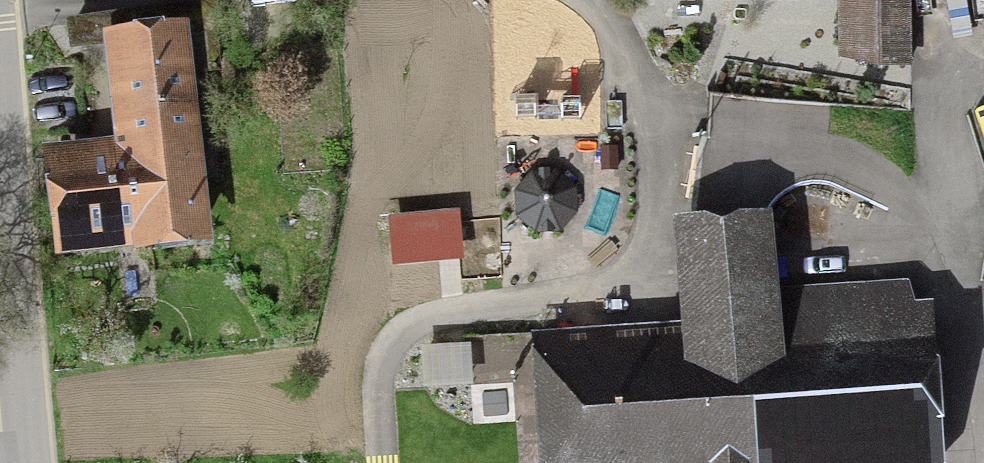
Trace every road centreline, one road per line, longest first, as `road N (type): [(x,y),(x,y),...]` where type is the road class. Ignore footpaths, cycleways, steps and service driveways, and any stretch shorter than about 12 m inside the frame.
road 1 (residential): [(594,0),(625,46),(644,114),(644,238),(615,276),(581,290),(430,316),(393,338),(379,367),(383,462)]
road 2 (unclassified): [(1,14),(29,462)]

